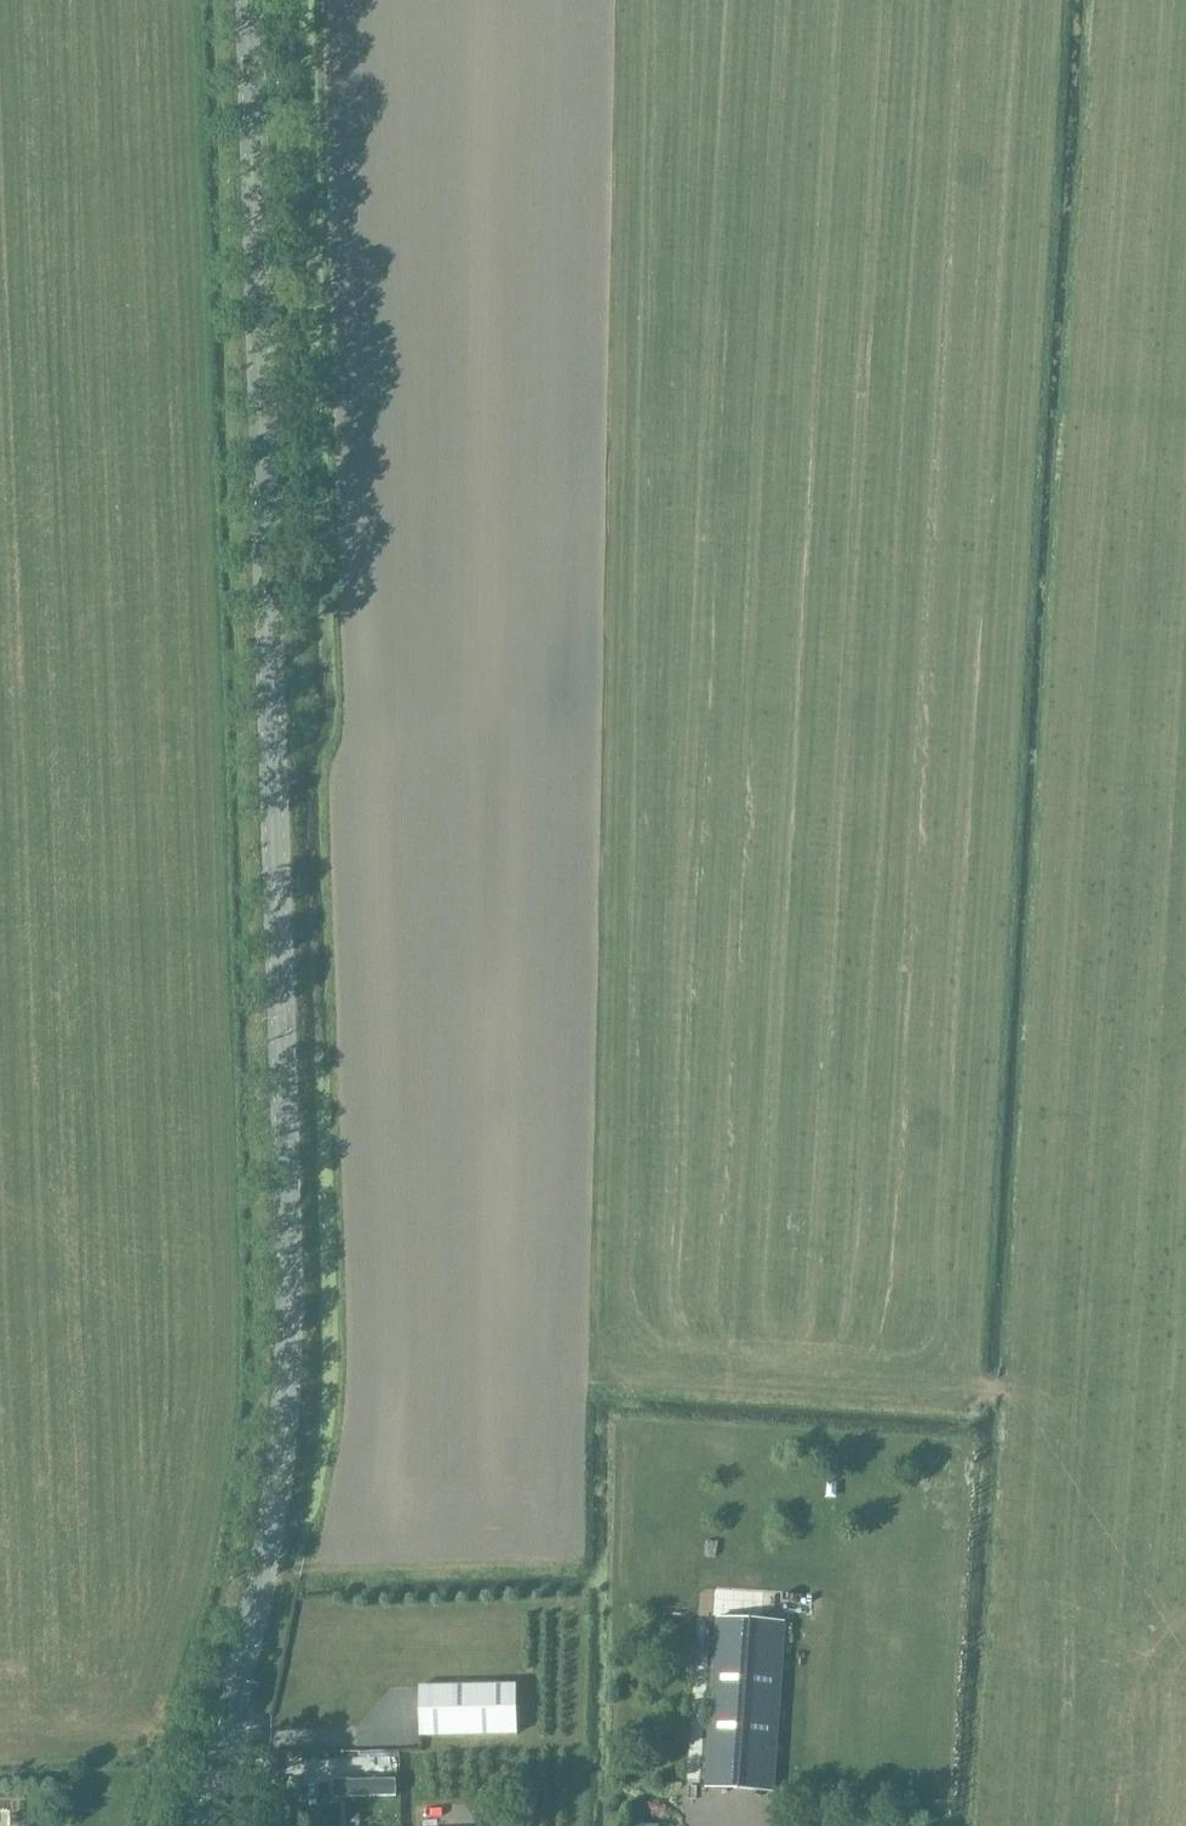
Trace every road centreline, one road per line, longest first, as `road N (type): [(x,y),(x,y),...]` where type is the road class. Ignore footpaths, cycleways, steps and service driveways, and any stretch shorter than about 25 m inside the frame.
road 1 (tertiary): [(208,1825),(258,1614),(286,1411),(281,621),(260,0)]
road 2 (track): [(1039,1396),(605,1367),(578,1388),(572,1510),(540,1555),(265,1568)]

